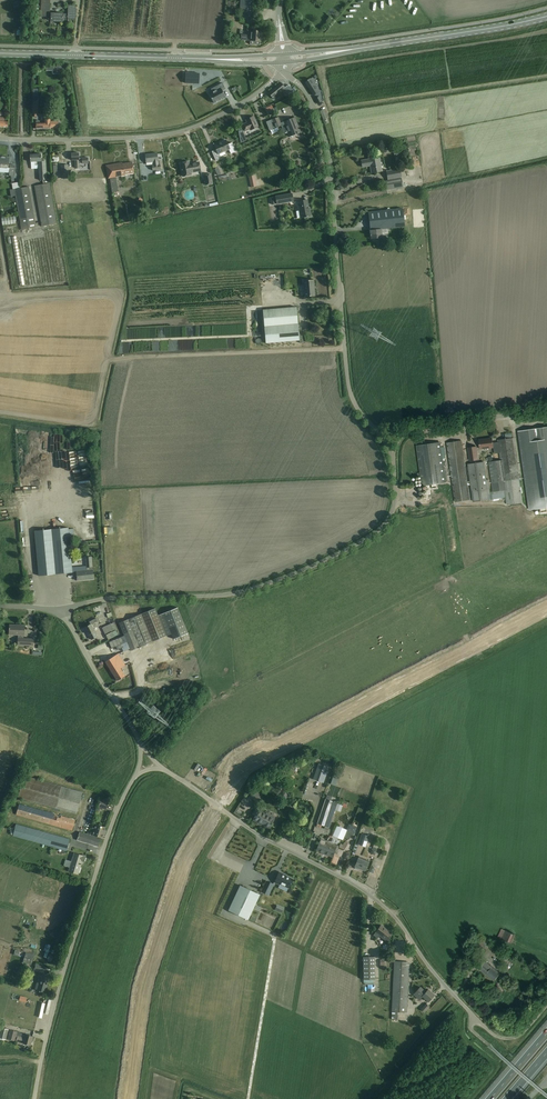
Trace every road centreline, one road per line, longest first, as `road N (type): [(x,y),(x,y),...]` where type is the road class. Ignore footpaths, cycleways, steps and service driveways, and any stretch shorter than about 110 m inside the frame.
road 1 (track): [(346,347),(110,358),(120,292),(0,298)]
road 2 (unclassified): [(61,608),(219,595),(329,558),(389,521),(394,457)]
road 3 (unclassified): [(472,1014),(373,897),(162,768)]
road 4 (unclassified): [(379,432),(351,395),(325,133),(307,94),(286,73)]
road 5 (unclassified): [(36,1098),(72,947),(113,821),(137,774)]
road 6 (unclassified): [(286,73),(180,132),(0,138)]
road 7 (secondary): [(0,53),(232,59)]
road 8 (secondary): [(546,15),(339,51)]
road 9 (unclassified): [(140,741),(61,608)]
road 10 (unclassified): [(403,432),(546,409)]

